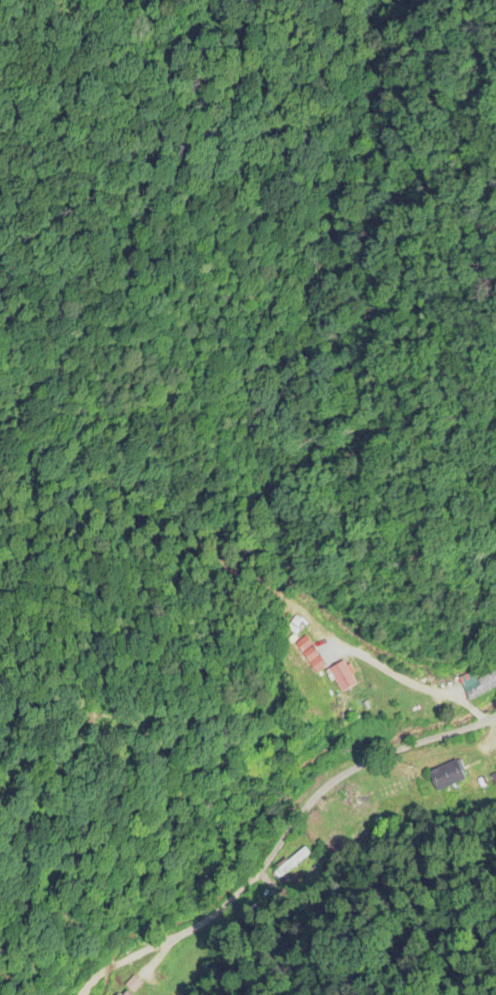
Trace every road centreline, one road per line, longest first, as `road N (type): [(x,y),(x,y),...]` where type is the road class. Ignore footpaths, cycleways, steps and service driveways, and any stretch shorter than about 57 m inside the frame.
road 1 (residential): [(495,712),(295,838),(166,945),(90,994)]

